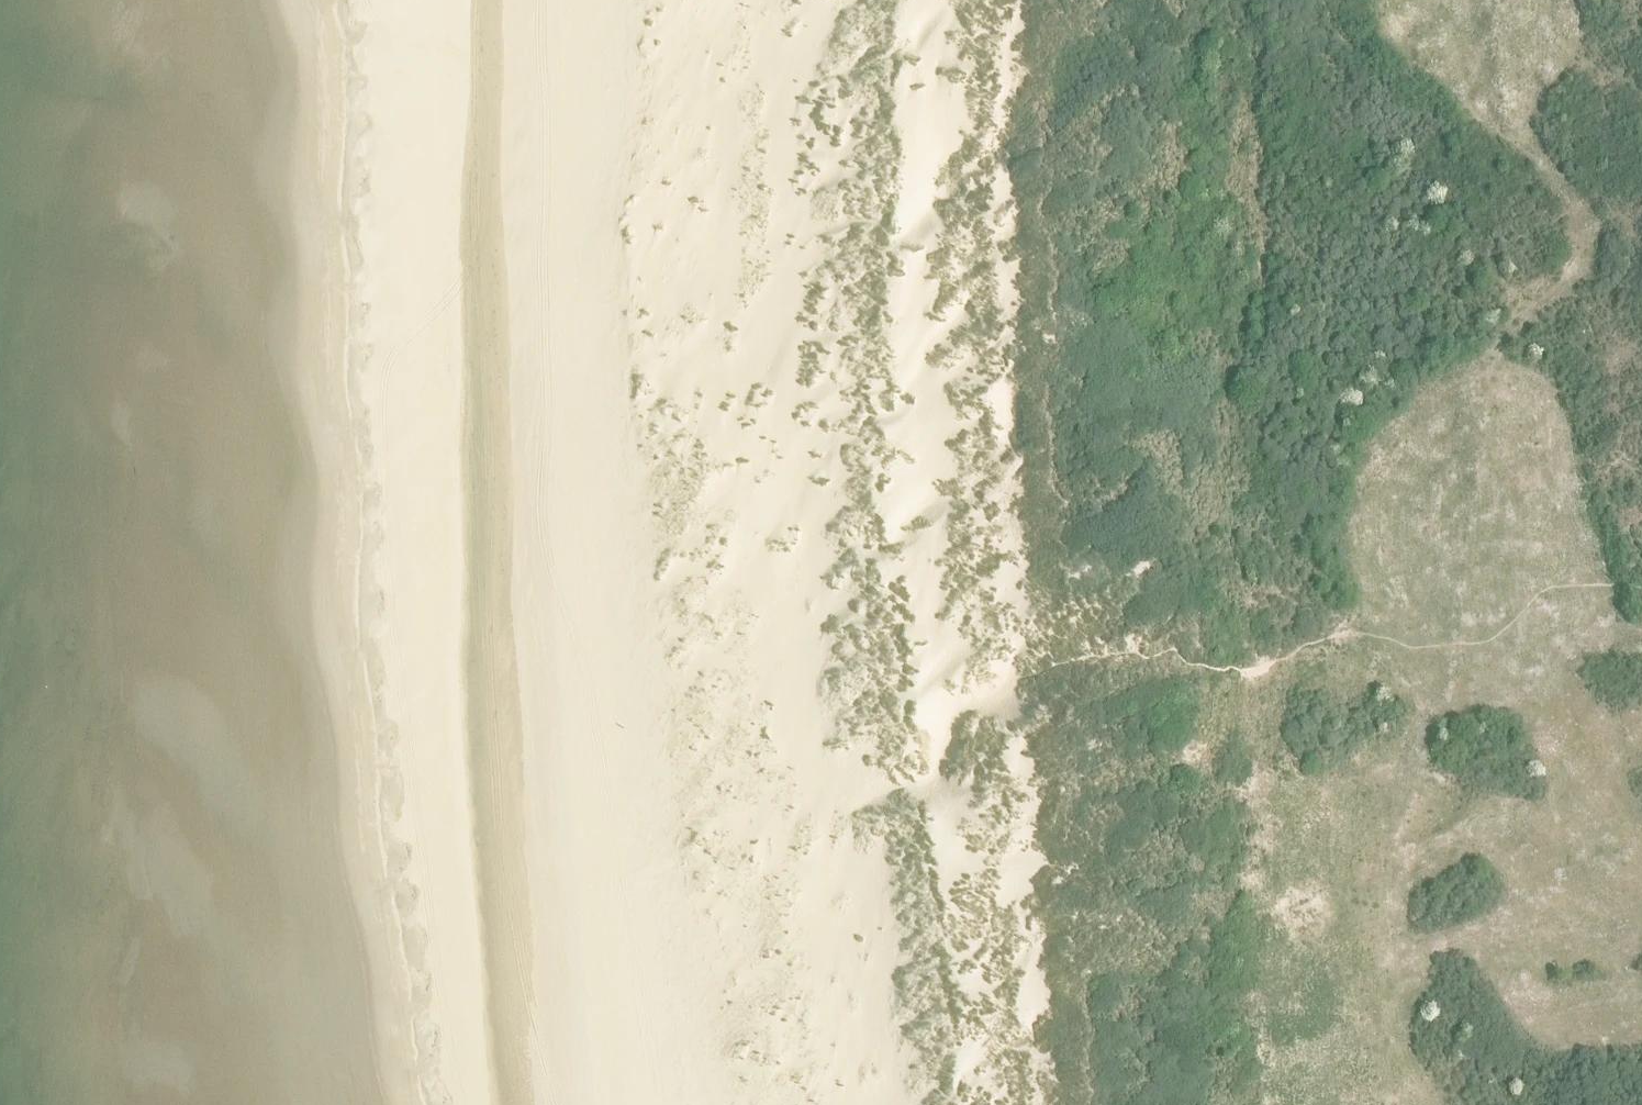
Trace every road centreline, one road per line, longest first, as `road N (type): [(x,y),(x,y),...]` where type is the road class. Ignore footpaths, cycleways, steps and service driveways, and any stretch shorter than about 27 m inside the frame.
road 1 (track): [(1080,674),(1113,681),(1246,667),(1332,633),(1485,642),(1564,582),(1641,590)]

